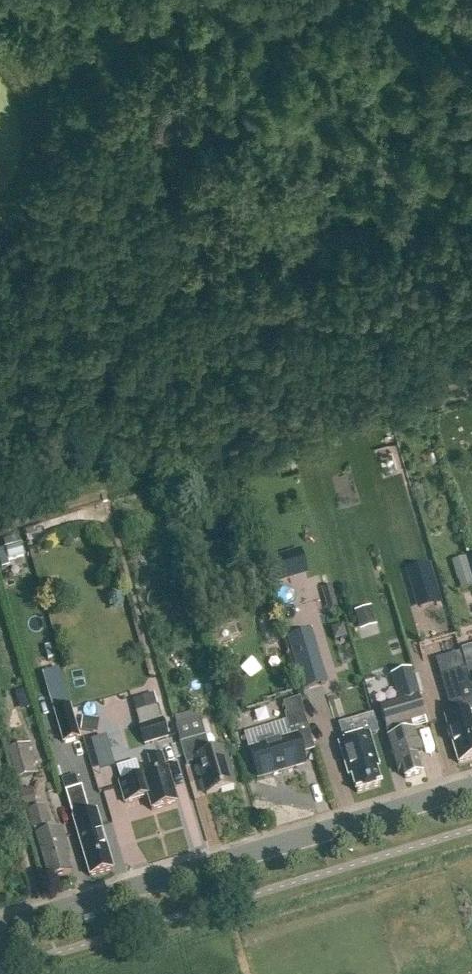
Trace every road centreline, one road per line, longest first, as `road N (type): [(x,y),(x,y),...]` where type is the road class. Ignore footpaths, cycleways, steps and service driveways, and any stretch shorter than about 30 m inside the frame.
road 1 (tertiary): [(0,930),(471,790)]

